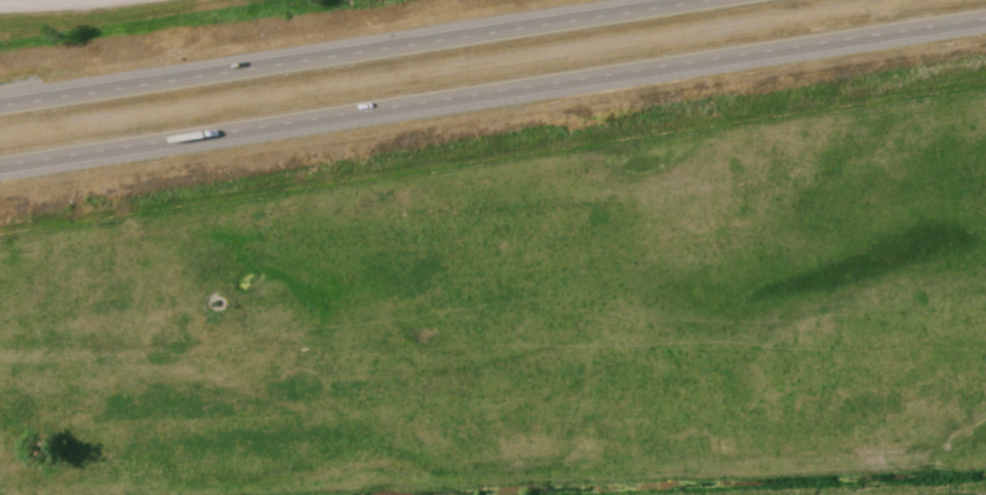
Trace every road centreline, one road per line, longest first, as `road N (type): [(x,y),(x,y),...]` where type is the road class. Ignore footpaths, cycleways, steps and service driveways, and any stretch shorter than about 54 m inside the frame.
road 1 (motorway): [(0,166),(985,19)]
road 2 (motorway): [(690,0),(0,103)]

